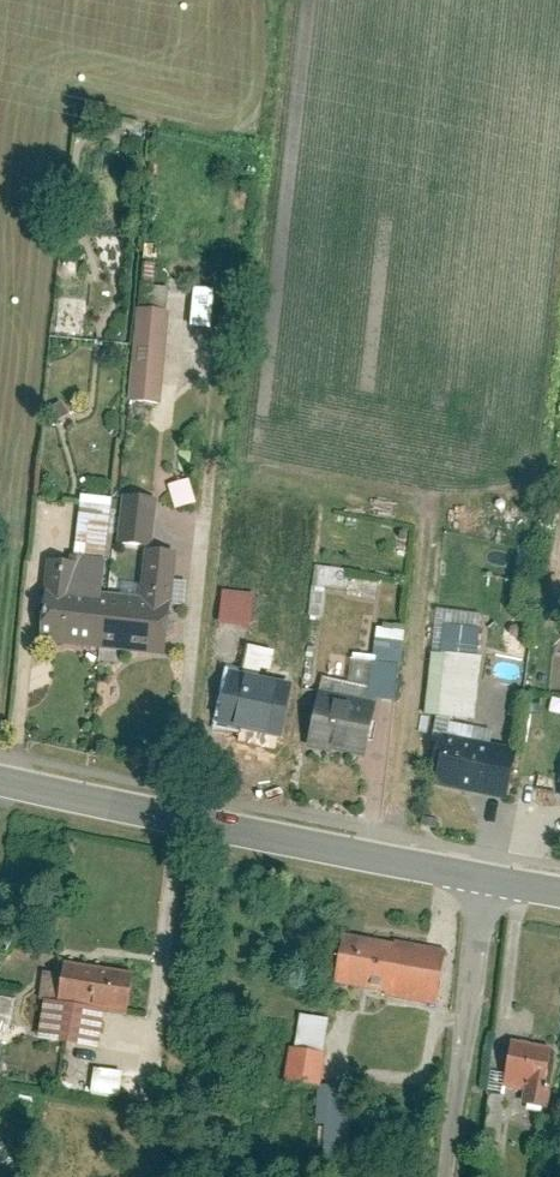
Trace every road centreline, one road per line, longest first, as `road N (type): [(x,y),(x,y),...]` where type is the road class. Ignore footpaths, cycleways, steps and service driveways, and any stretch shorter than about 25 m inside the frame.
road 1 (secondary): [(0,782),(559,894)]
road 2 (track): [(447,1176),(484,881)]

